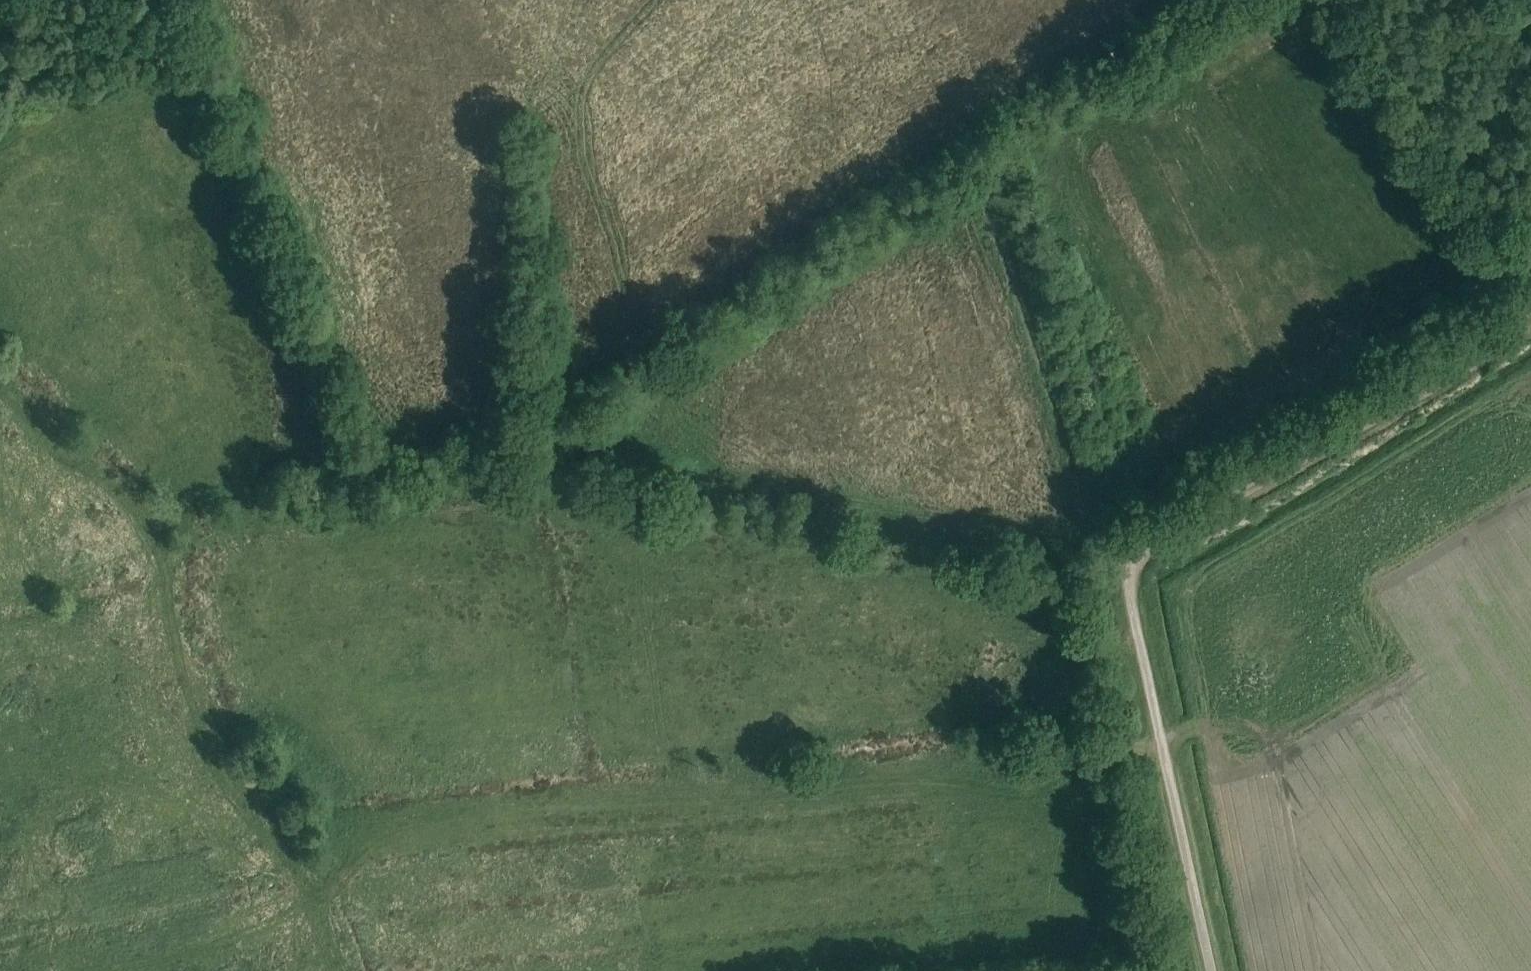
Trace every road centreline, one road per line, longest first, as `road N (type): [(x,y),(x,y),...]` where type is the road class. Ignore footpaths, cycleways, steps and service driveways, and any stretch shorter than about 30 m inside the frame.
road 1 (track): [(1530,303),(1483,360),(1129,567),(1143,662)]
road 2 (unclassified): [(1213,970),(1143,662)]

